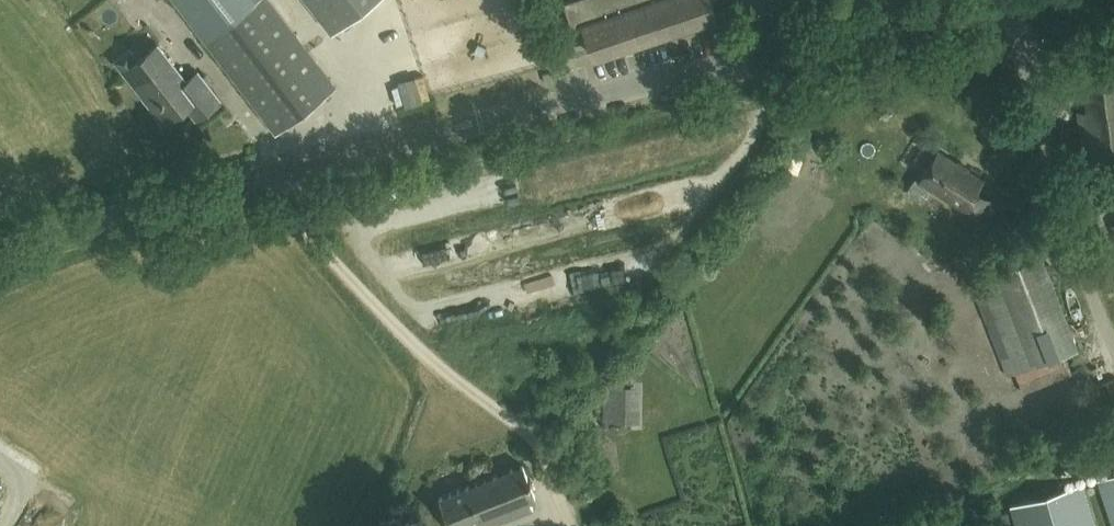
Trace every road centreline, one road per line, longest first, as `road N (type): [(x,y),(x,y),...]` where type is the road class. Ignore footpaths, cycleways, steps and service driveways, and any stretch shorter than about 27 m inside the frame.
road 1 (tertiary): [(0,264),(71,233),(293,172),(988,0)]
road 2 (track): [(293,172),(302,221),(317,248),(402,338),(529,440),(570,525)]
road 3 (unclassified): [(1113,347),(1077,256),(1001,0)]

